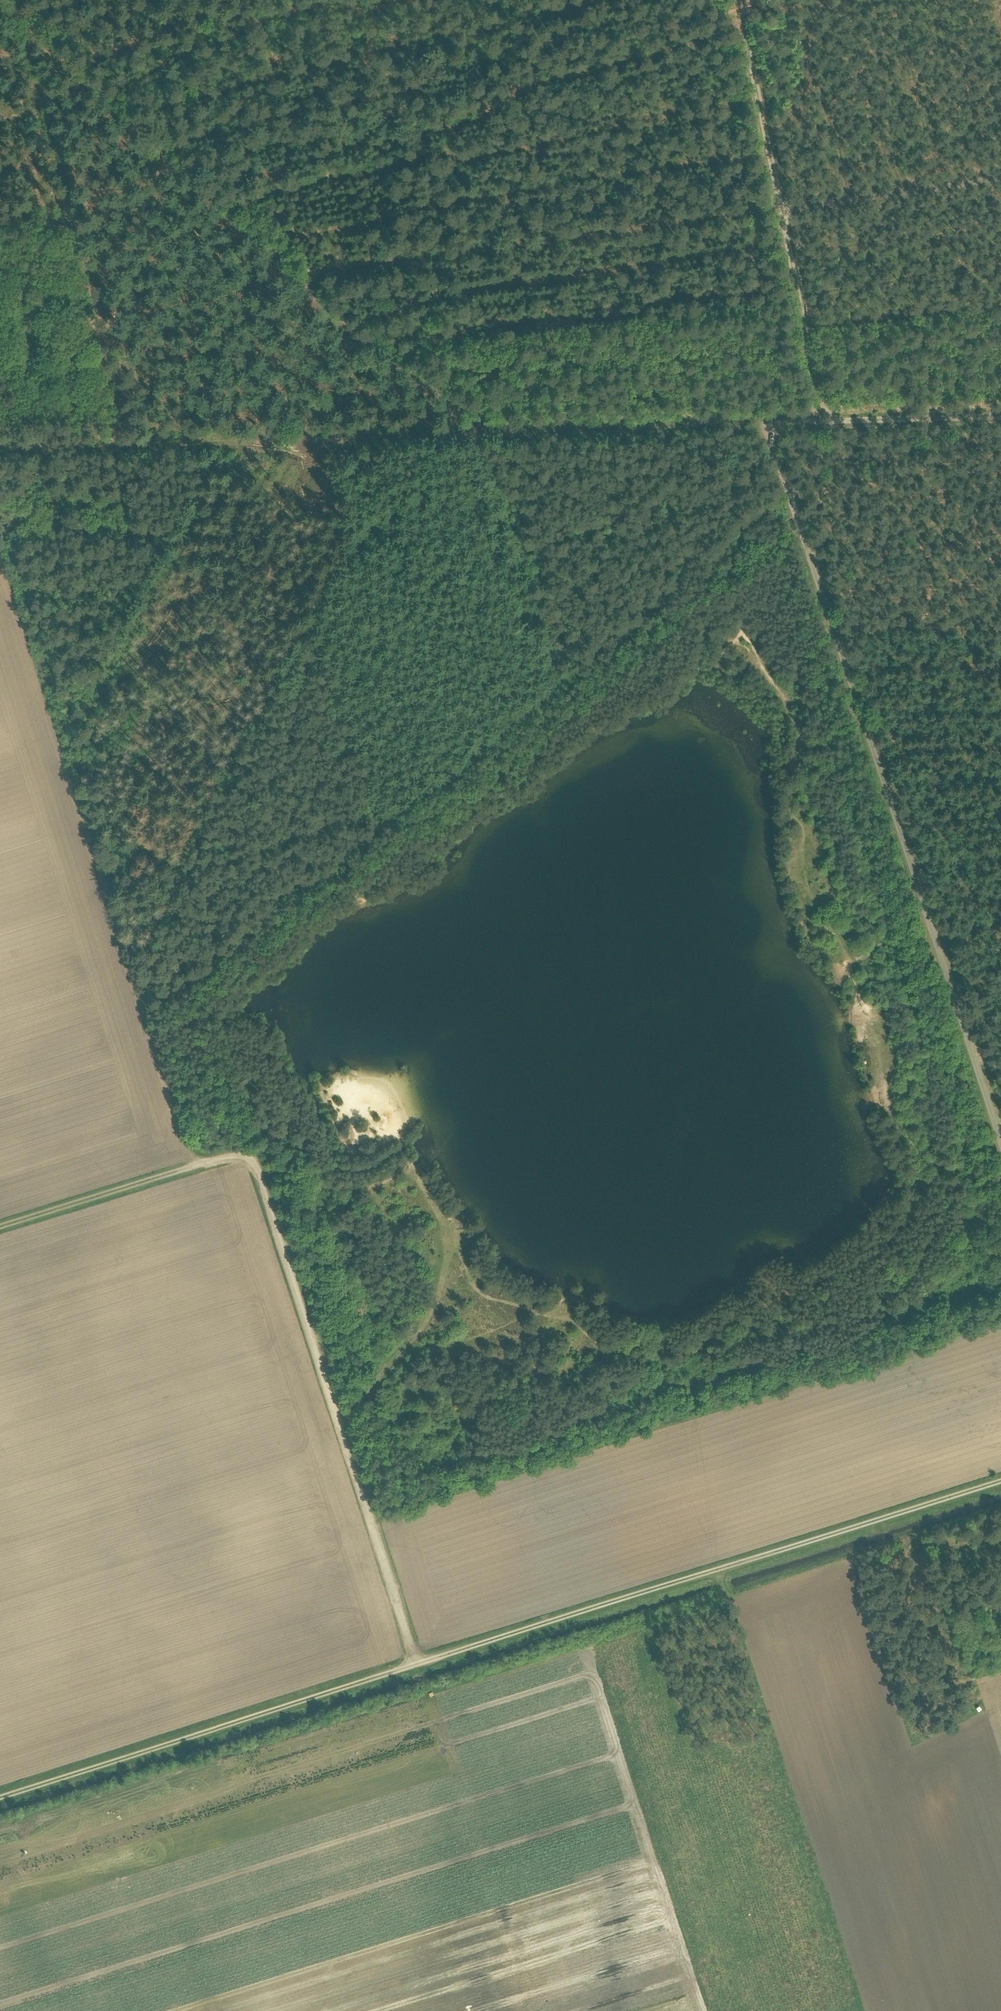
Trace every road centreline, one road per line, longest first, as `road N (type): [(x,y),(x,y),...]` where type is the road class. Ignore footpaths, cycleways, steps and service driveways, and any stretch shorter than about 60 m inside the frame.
road 1 (unclassified): [(1000,1482),(0,1795)]
road 2 (track): [(0,1),(60,49),(318,304),(416,268),(488,265),(547,243),(766,201)]
road 3 (track): [(416,1663),(245,1156),(189,1166),(0,1226)]
road 4 (unclassified): [(781,438),(0,465)]
road 5 (unclassified): [(781,438),(1000,1136)]
road 6 (track): [(816,436),(723,0)]
road 7 (unclassified): [(1000,430),(781,438)]

